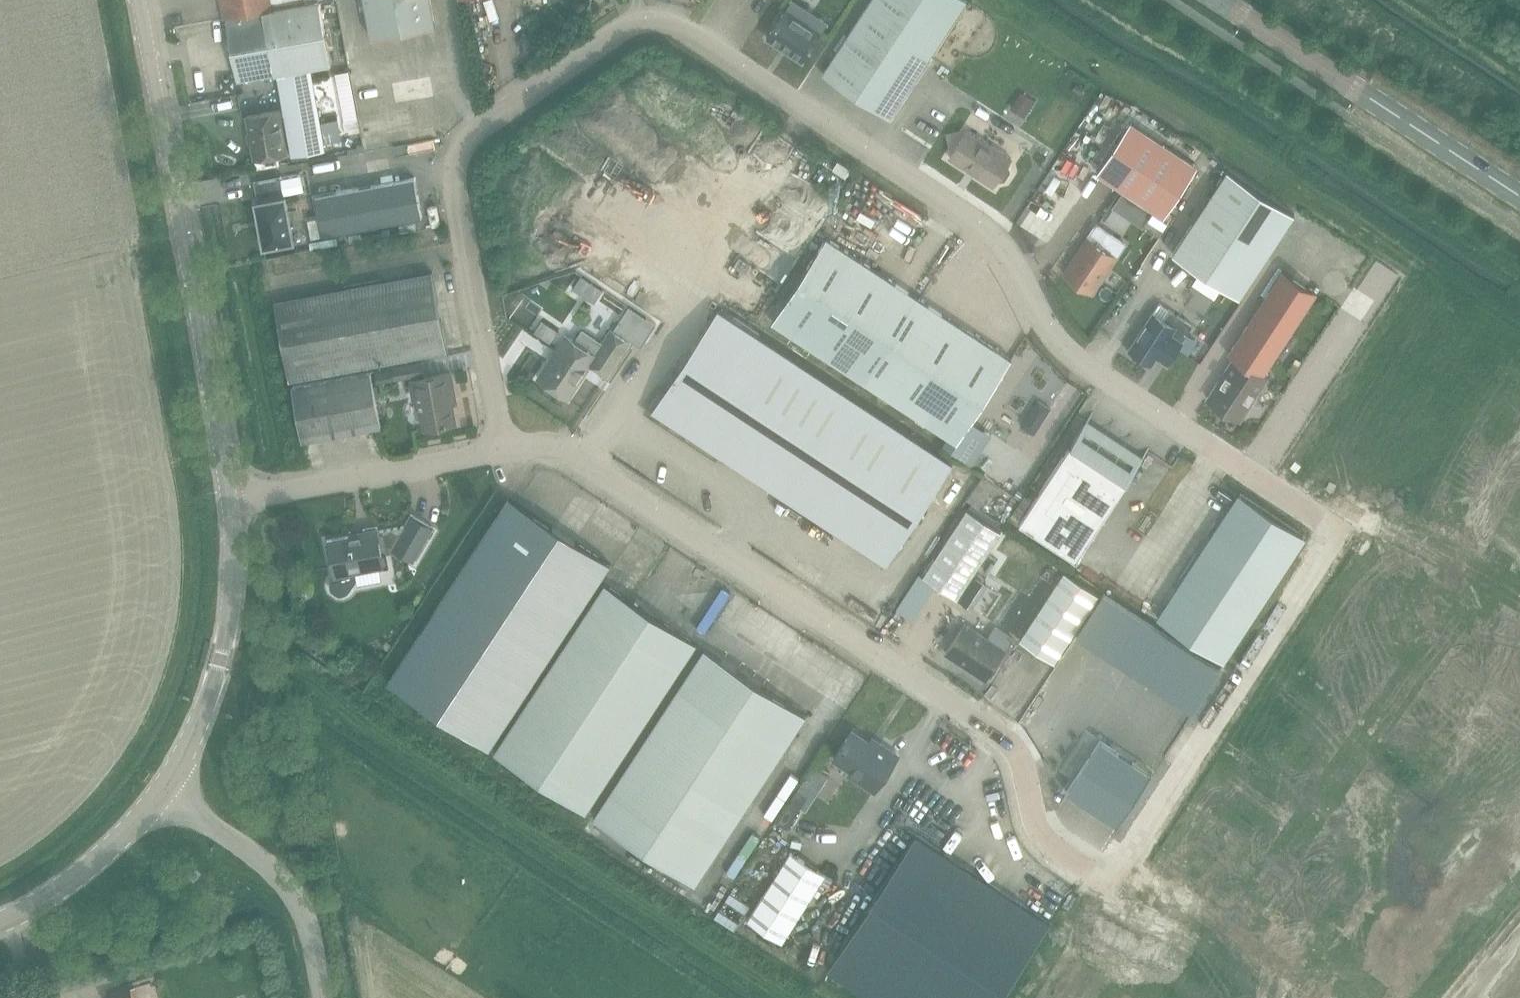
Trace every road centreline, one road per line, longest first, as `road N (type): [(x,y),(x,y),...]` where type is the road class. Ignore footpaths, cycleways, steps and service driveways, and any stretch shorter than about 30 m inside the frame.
road 1 (residential): [(504,450),(452,186),(458,152),(617,30),(647,19),(679,27),(997,229),(1067,357),(1334,528),(1105,880),(1053,849),(1034,821),(1024,750),(544,442)]
road 2 (secondary): [(231,498),(140,0)]
road 3 (secondary): [(1519,196),(1219,0)]
road 4 (secondary): [(165,793),(221,660),(233,581),(231,498)]
road 5 (residential): [(504,450),(231,498)]
road 6 (tertiary): [(325,997),(304,909),(165,793)]
road 7 (secondary): [(0,924),(90,869),(165,793)]

